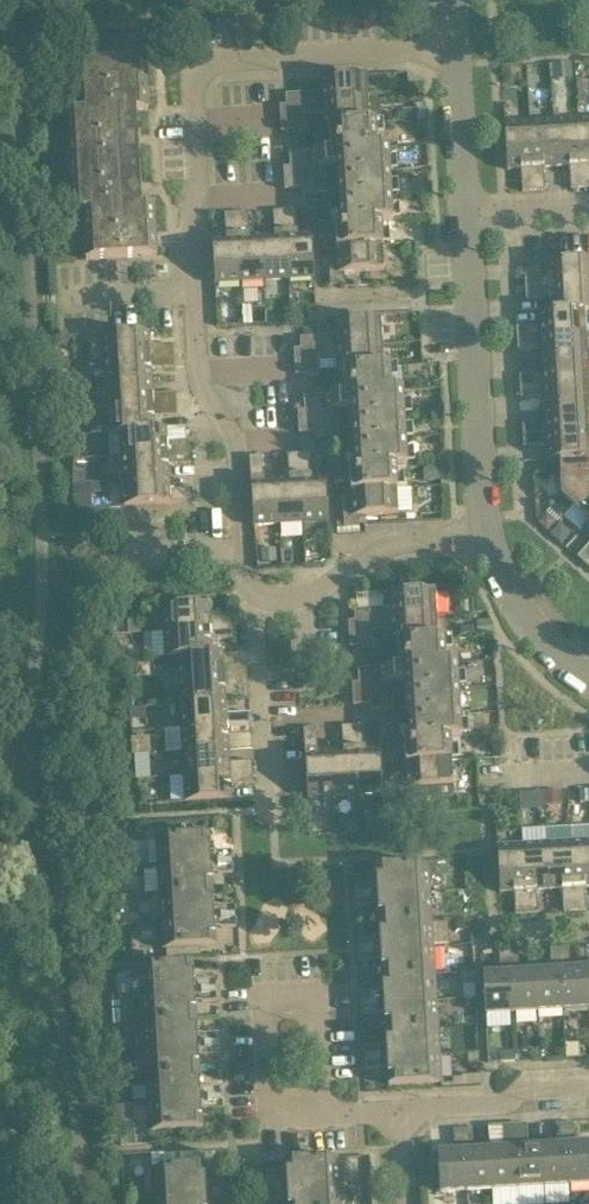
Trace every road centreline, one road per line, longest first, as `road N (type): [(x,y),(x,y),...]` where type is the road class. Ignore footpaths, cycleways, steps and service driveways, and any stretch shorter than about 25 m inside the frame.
road 1 (residential): [(257,597),(238,554),(211,407),(196,84)]
road 2 (residential): [(493,546),(483,515),(470,216)]
road 3 (residential): [(257,597),(315,593),(399,541),(493,546)]
road 4 (residential): [(470,216),(451,0)]
road 5 (residential): [(588,1088),(527,1091),(501,1106),(400,1110)]
road 6 (residential): [(588,674),(517,593),(493,546)]
road 7 (residential): [(264,745),(257,597)]
road 8 (residential): [(400,1110),(274,1117)]

